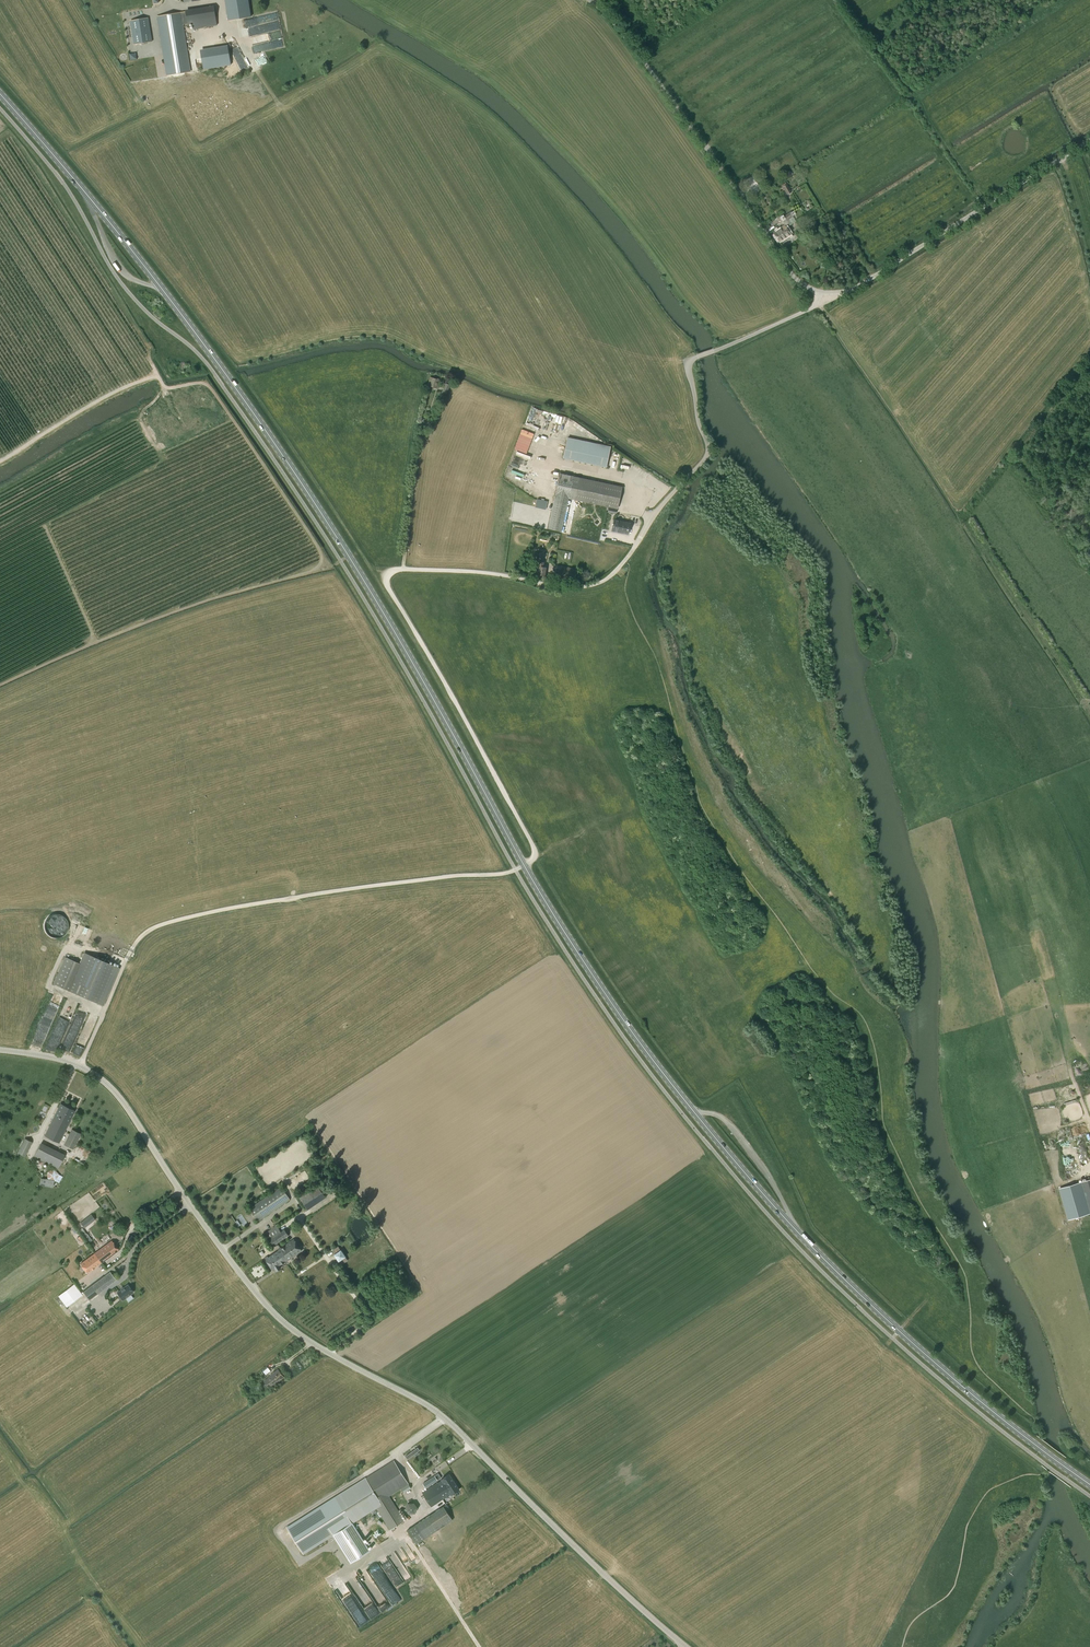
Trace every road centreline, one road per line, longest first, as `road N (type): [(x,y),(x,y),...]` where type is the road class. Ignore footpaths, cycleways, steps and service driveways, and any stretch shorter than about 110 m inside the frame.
road 1 (primary): [(525,866),(394,629),(256,414),(0,94)]
road 2 (tertiary): [(686,1646),(445,1418),(281,1320),(107,1084),(63,1060),(0,1050)]
road 3 (primary): [(1089,1484),(948,1374),(794,1228),(649,1056),(525,866)]
road 4 (track): [(80,1066),(132,947),(158,926),(320,894),(500,874)]
road 5 (unclassified): [(625,561),(709,452),(691,360),(812,307),(820,291)]
road 6 (unclassified): [(820,291),(792,275),(707,148),(590,0)]
road 7 (track): [(525,866),(536,856),(533,845),(386,583),(388,572),(403,569)]
road 8 (unclassified): [(820,291),(857,287),(1089,140)]
road 9 (track): [(403,569),(584,587),(625,561)]
road 10 (track): [(1089,712),(967,520)]
road 11 (track): [(403,569),(424,413)]
road 12 (track): [(404,1534),(480,1646)]

